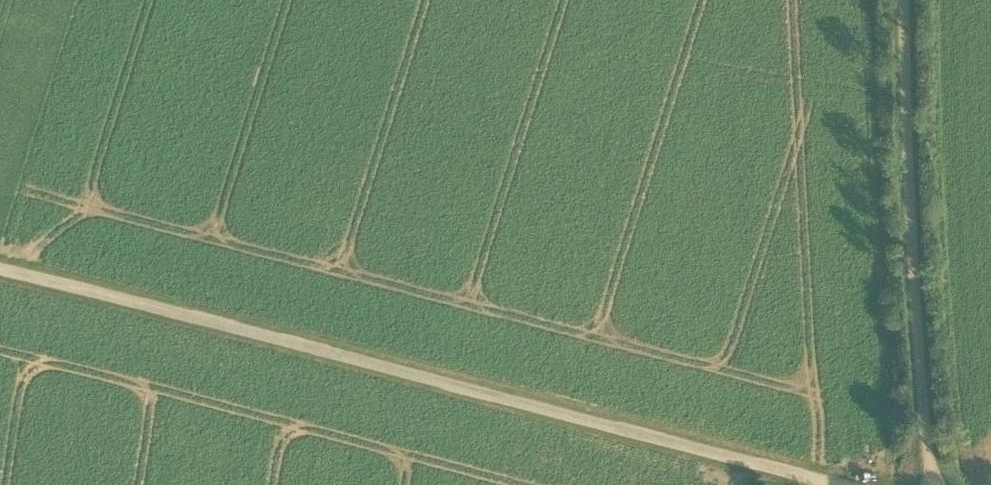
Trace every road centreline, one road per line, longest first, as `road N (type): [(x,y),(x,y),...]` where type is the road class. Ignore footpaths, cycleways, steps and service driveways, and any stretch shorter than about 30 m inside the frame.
road 1 (unclassified): [(838,484),(0,268)]
road 2 (unclassified): [(929,484),(904,0)]

